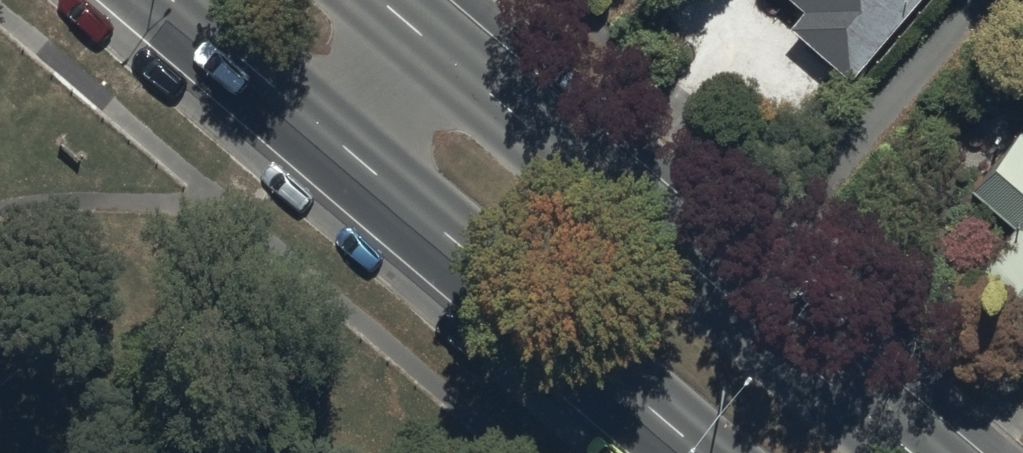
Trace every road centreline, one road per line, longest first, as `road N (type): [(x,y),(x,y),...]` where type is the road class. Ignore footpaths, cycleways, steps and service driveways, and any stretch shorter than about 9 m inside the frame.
road 1 (primary): [(442,51),(911,452)]
road 2 (primary): [(699,452),(345,151)]
road 3 (primary): [(345,151),(169,0)]
road 4 (primary): [(345,151),(442,51)]

